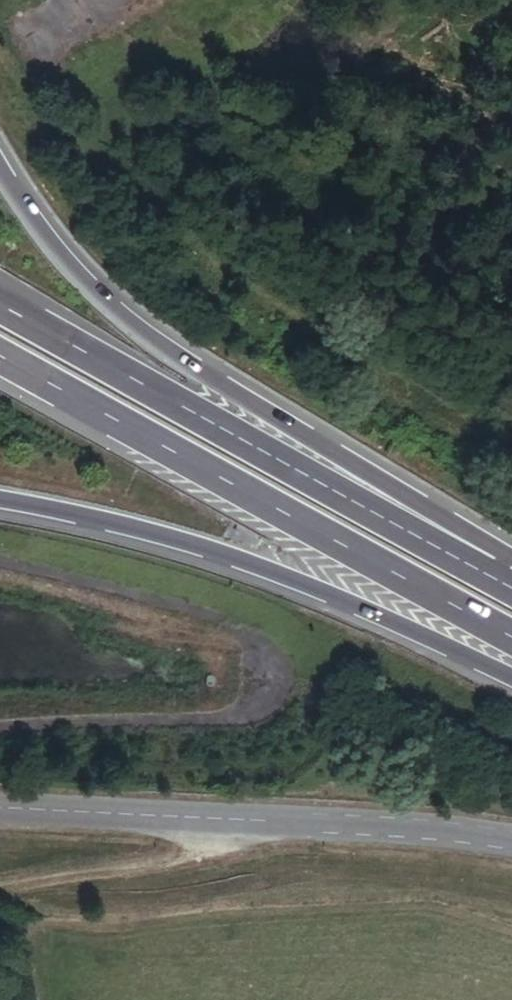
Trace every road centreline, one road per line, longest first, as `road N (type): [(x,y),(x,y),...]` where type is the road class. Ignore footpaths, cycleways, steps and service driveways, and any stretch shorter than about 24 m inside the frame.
road 1 (trunk): [(511,567),(108,296),(33,212),(0,160)]
road 2 (trunk): [(0,354),(511,640)]
road 3 (trunk): [(511,587),(0,302)]
road 4 (trunk): [(0,508),(112,528),(247,569),(511,679)]
road 5 (unclassified): [(0,805),(511,839)]

